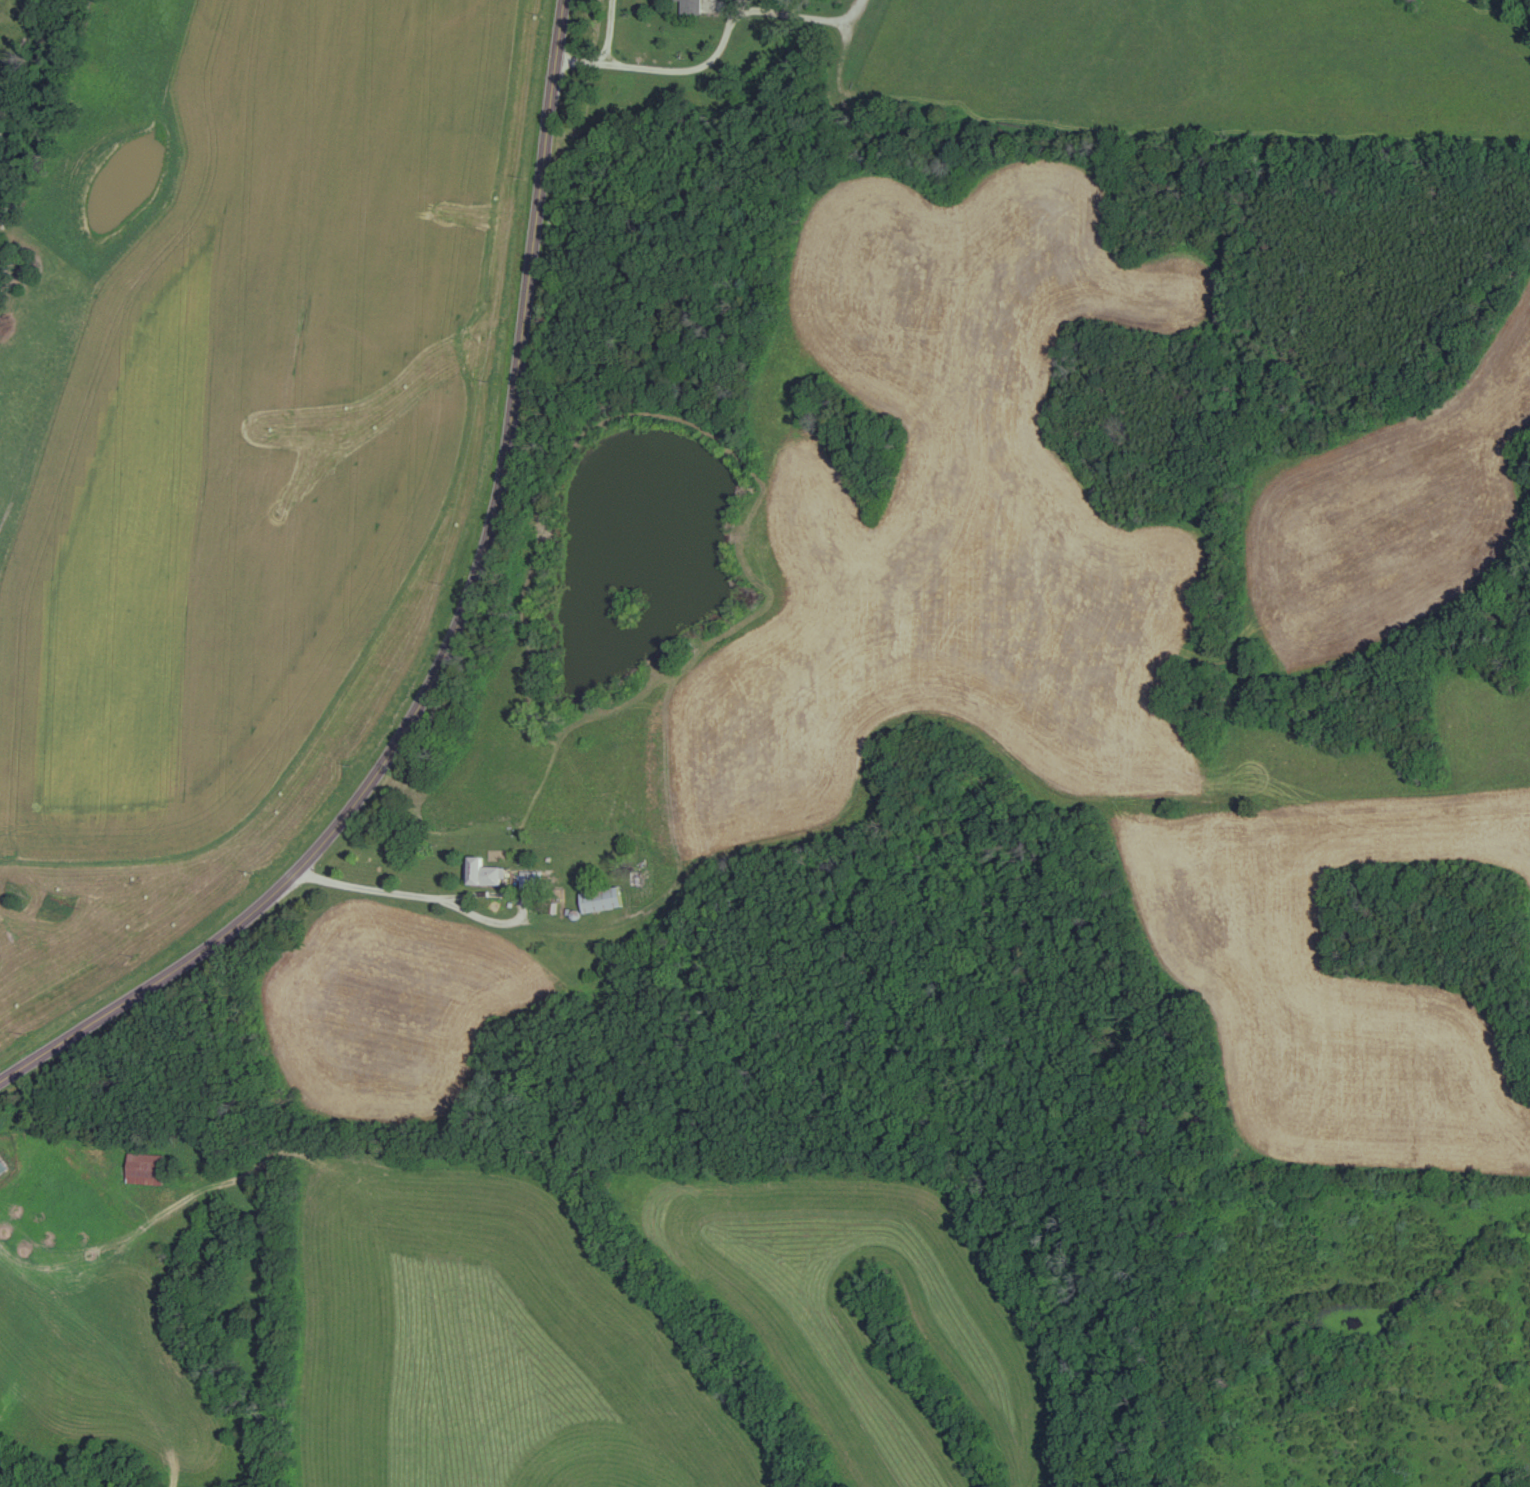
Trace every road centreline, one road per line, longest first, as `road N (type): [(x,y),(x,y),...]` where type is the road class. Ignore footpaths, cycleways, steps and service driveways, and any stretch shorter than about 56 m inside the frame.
road 1 (secondary): [(0,1083),(155,992),(307,875),(397,754),(448,660),(488,569),(507,483),(567,0)]

